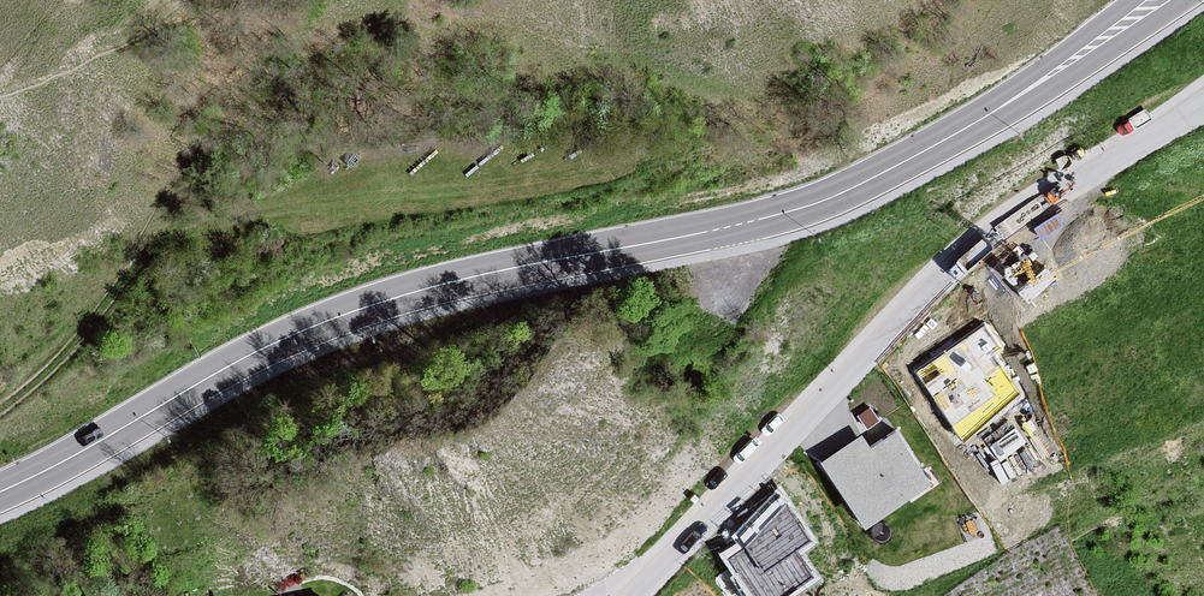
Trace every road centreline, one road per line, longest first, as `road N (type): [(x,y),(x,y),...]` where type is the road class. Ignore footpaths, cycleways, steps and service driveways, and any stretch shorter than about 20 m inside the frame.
road 1 (tertiary): [(1158,0),(1026,92),(833,198),(350,312),(236,363),(0,495)]
road 2 (residential): [(1203,119),(987,246),(632,595)]
road 3 (track): [(0,410),(66,357),(140,263),(229,219),(426,189)]

